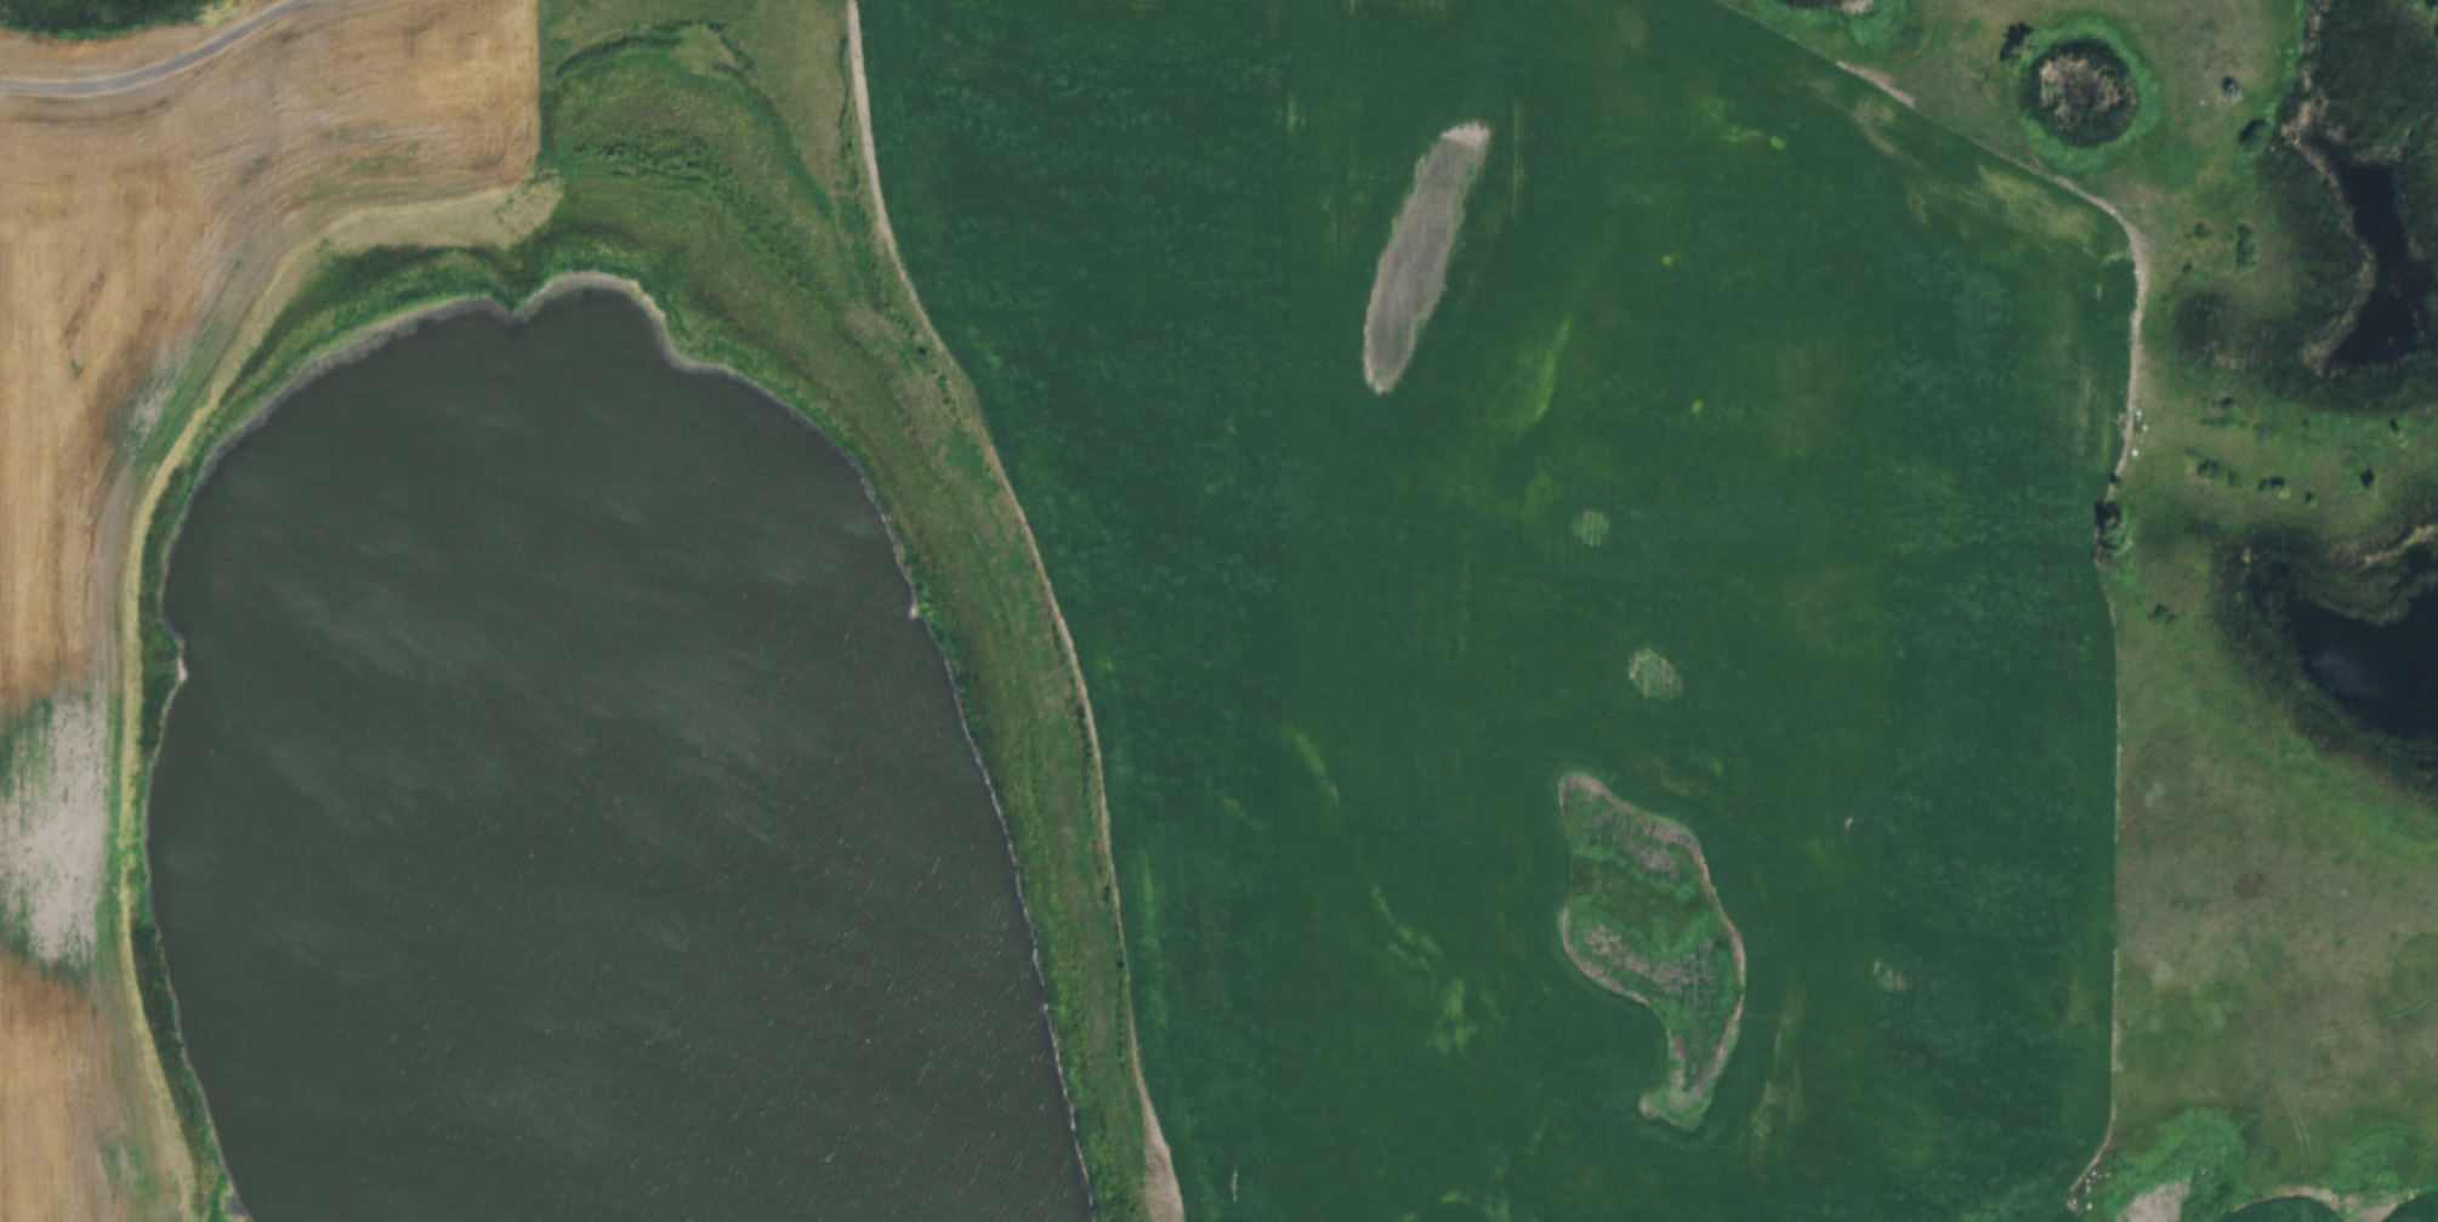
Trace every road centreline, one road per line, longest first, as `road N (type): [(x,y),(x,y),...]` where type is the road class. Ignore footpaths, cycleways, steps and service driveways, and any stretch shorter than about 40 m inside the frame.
road 1 (track): [(0,55),(59,74),(176,80),(260,52),(320,0)]

